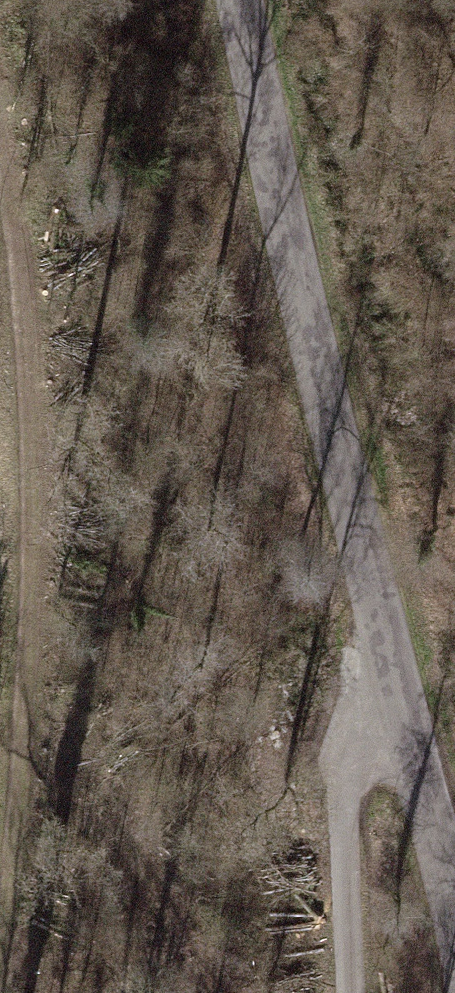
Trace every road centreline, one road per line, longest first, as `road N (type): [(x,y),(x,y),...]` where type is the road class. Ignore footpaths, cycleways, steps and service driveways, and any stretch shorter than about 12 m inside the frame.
road 1 (residential): [(241,0),(312,339),(454,923)]
road 2 (track): [(0,904),(14,843),(22,695),(21,338),(0,155)]
road 3 (track): [(400,705),(366,715),(344,791),(351,992)]

